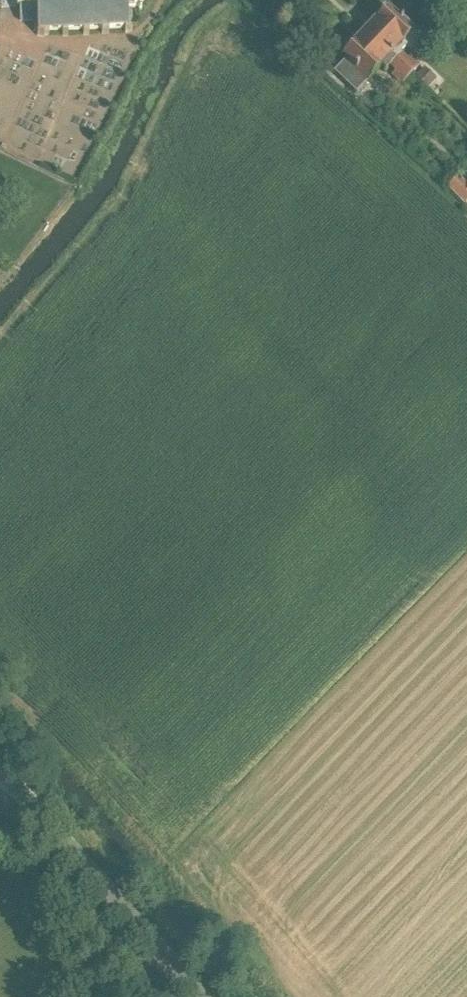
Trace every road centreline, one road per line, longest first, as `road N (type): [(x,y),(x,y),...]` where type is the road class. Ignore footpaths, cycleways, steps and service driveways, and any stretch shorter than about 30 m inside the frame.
road 1 (unclassified): [(200,996),(0,773)]

